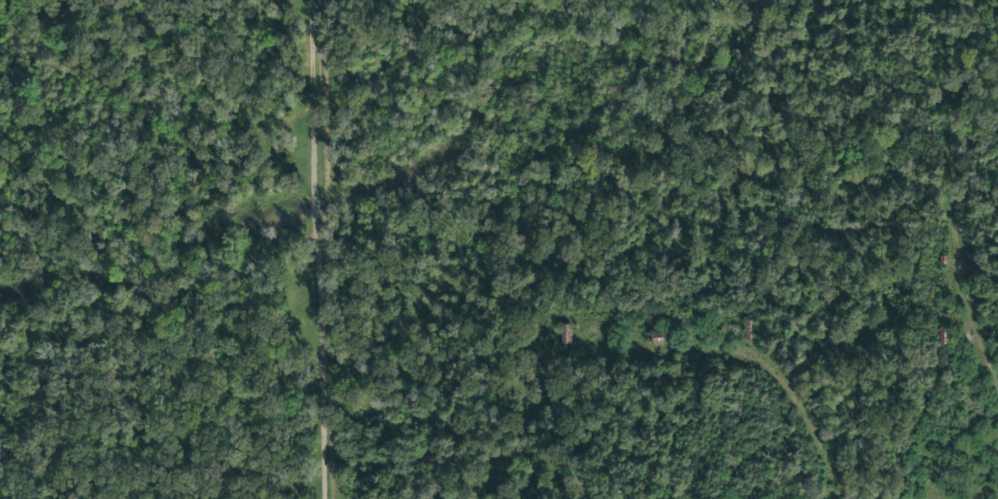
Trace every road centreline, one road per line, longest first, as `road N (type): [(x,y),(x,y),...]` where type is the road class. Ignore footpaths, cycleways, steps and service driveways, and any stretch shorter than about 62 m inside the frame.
road 1 (residential): [(950,0),(940,37),(953,104),(960,270),(997,419)]
road 2 (residential): [(776,388),(857,498)]

